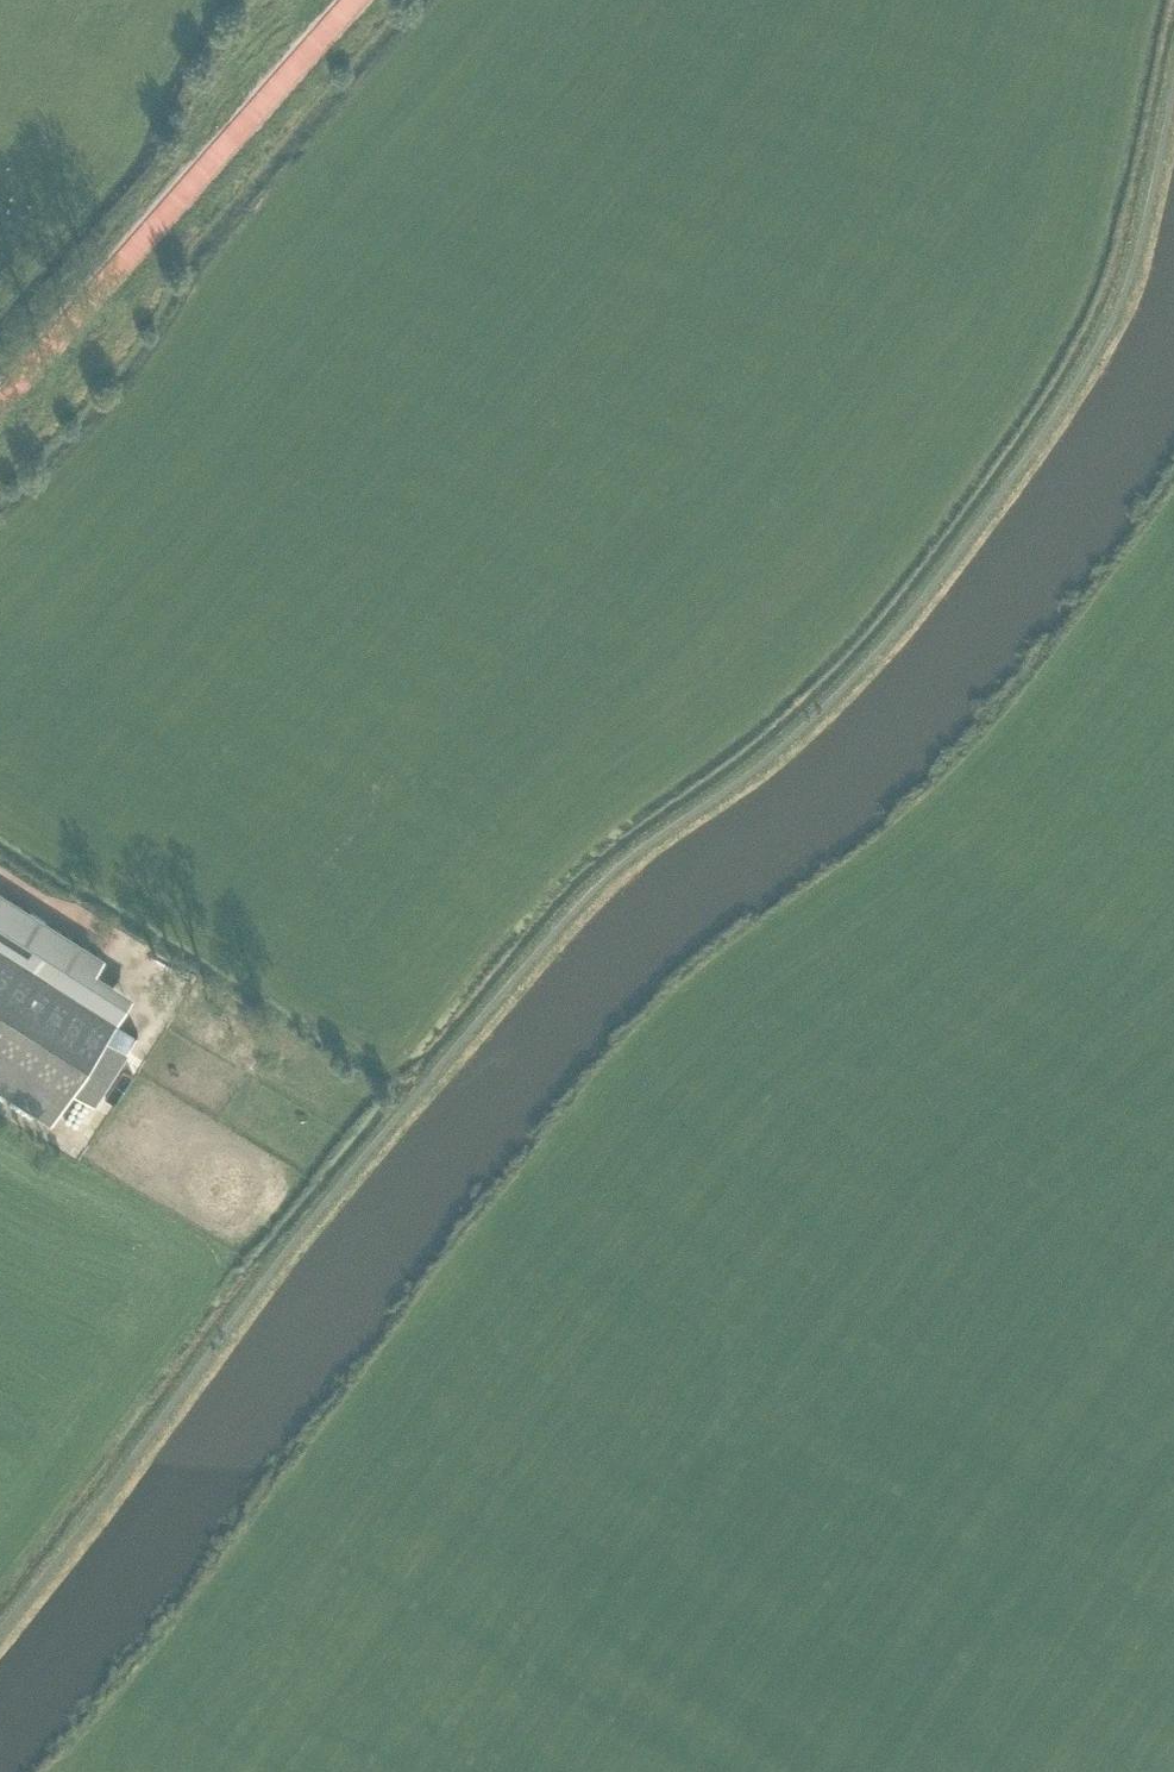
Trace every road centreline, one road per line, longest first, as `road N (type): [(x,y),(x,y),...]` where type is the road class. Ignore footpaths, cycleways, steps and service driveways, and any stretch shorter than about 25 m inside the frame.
road 1 (unclassified): [(0,405),(357,0)]

